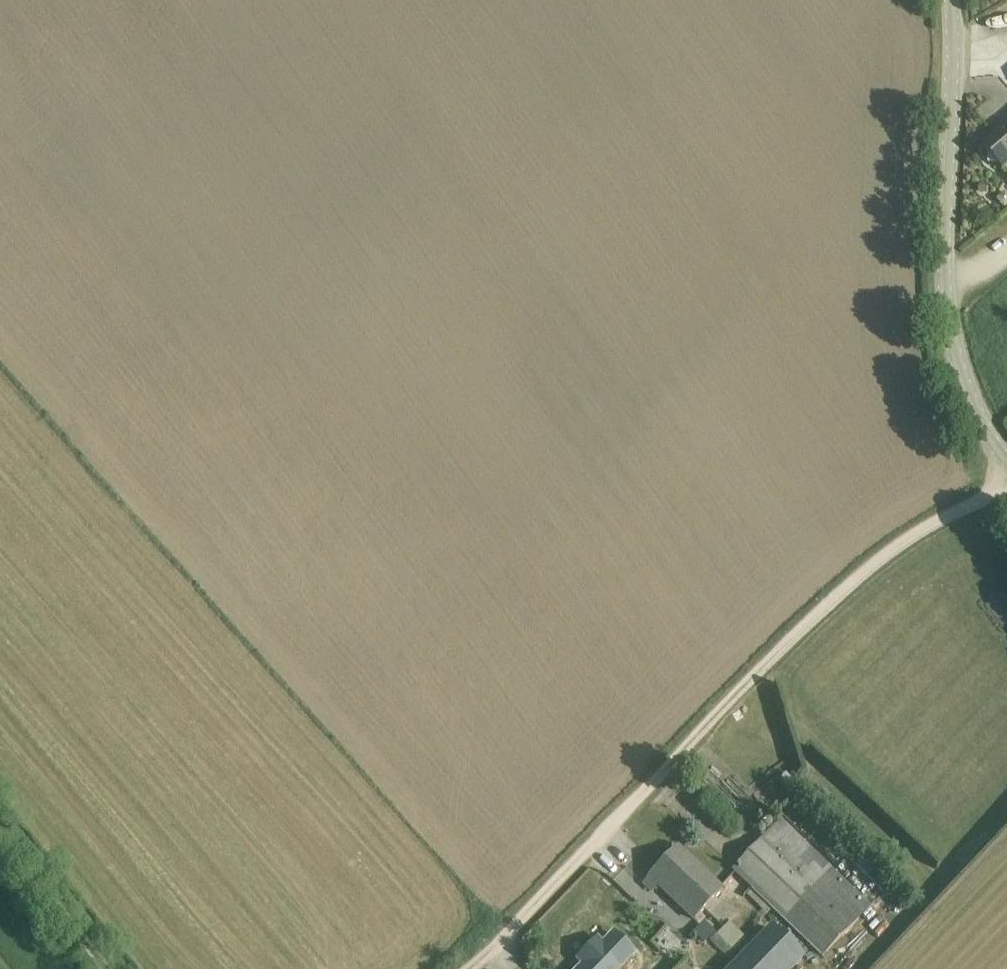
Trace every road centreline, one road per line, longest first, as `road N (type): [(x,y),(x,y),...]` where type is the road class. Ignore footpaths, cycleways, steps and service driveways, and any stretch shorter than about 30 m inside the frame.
road 1 (unclassified): [(1006,490),(918,533),(827,607),(472,968)]
road 2 (tertiary): [(1006,462),(973,401),(947,314),(954,0)]
road 3 (track): [(104,968),(0,838)]

